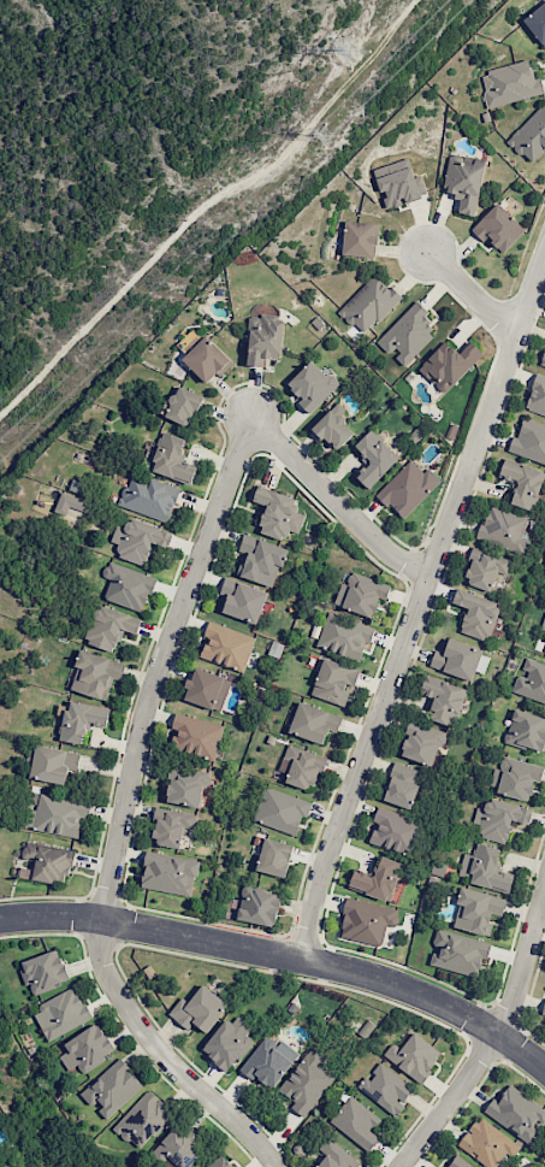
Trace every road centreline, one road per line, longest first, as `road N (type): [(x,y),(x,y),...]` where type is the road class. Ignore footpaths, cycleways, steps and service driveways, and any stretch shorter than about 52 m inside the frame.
road 1 (residential): [(103,923),(142,715),(250,414),(387,554),(433,567)]
road 2 (residential): [(308,960),(312,897),(325,857),(544,251)]
road 3 (track): [(411,0),(324,113),(190,219),(0,415)]
road 4 (residential): [(544,1071),(500,1033),(392,983),(60,915),(0,920)]
road 5 (residential): [(401,1166),(500,1033),(544,873)]
road 6 (residential): [(277,1166),(233,1115),(162,1056),(106,982),(97,954),(103,923)]

